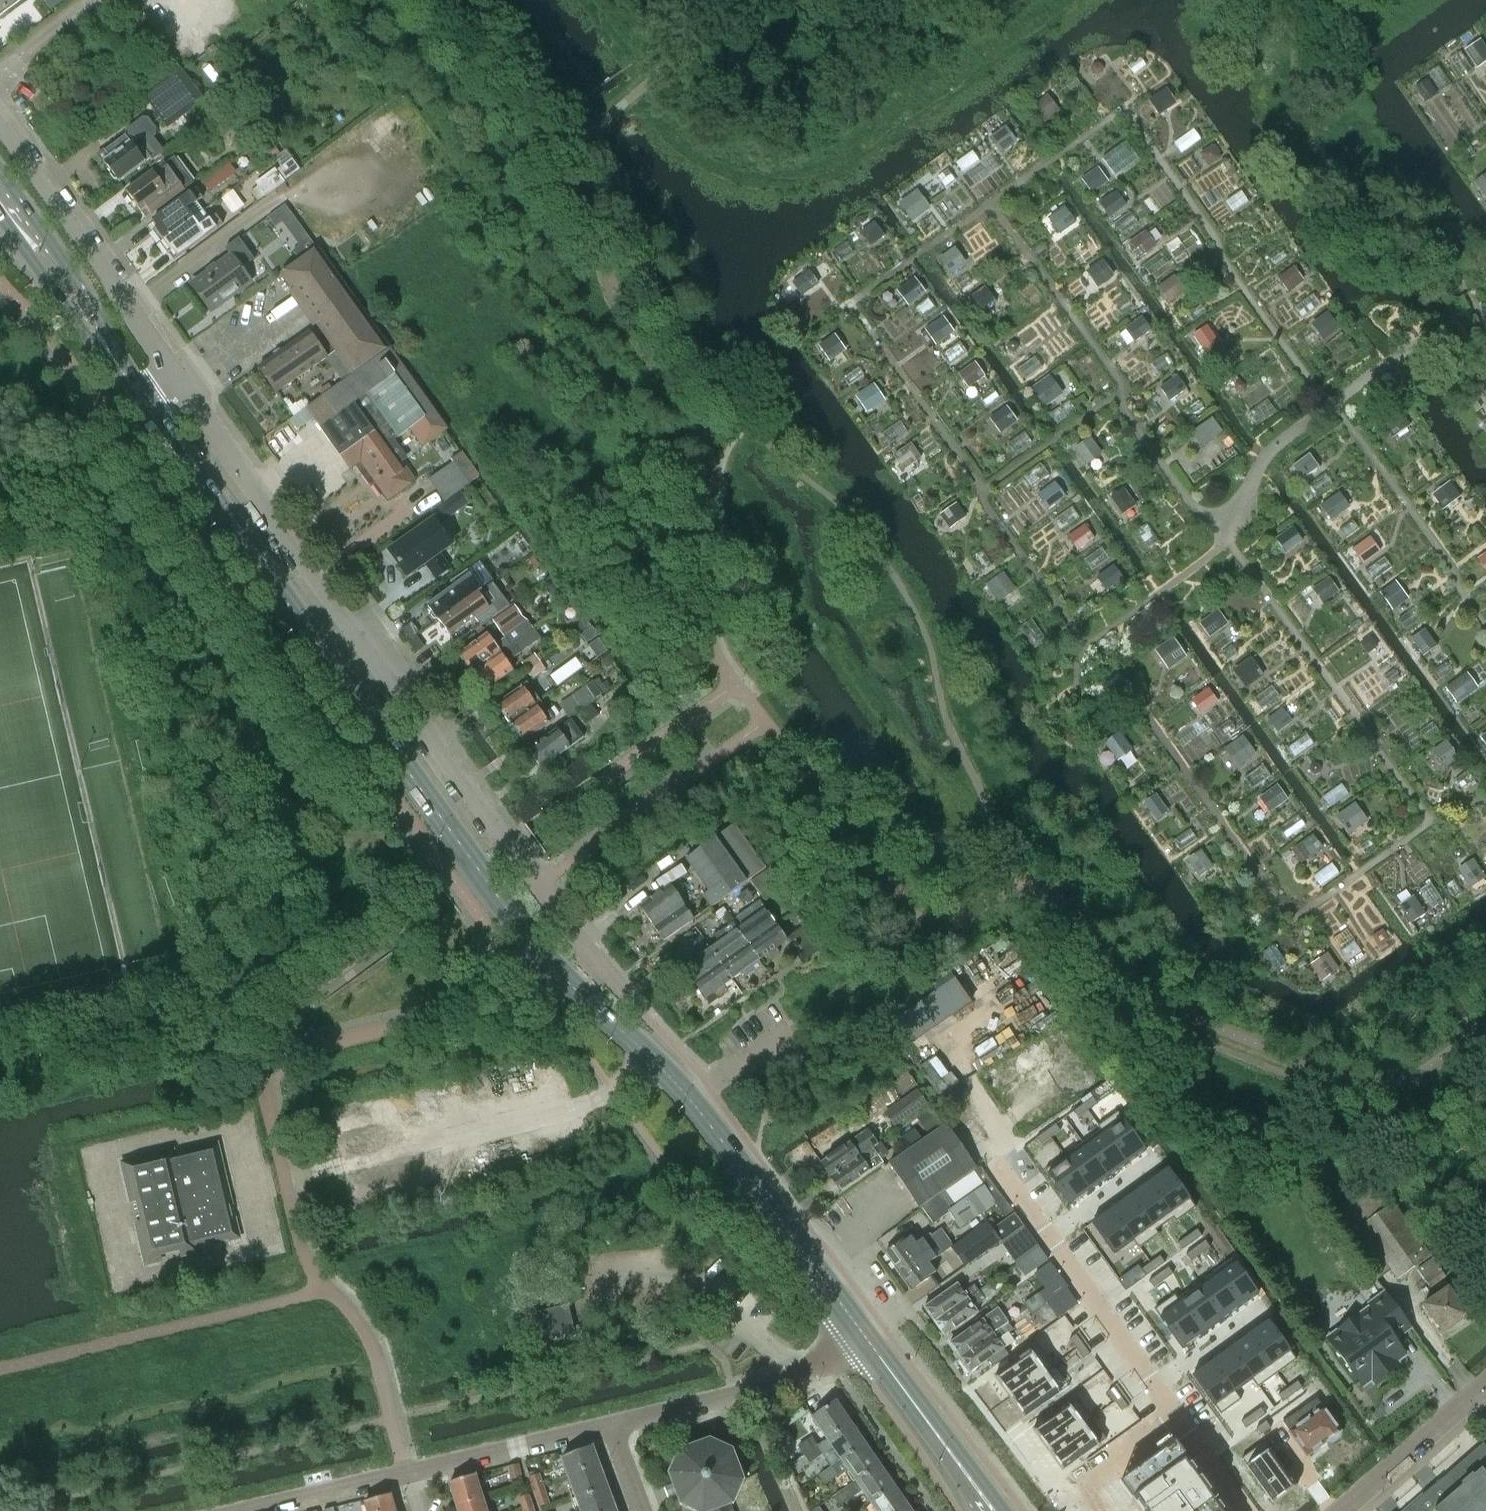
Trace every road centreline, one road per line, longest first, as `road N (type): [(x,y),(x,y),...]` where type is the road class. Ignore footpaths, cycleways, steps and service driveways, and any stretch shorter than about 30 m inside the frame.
road 1 (secondary): [(866,1336),(691,1101),(569,983),(469,860),(147,406)]
road 2 (residential): [(620,988),(219,444),(181,380)]
road 3 (residential): [(181,380),(0,125)]
road 4 (secondary): [(147,406),(0,198)]
road 5 (residential): [(798,1375),(708,1295),(669,1280),(586,1287)]
road 6 (secondary): [(993,1510),(866,1336)]
road 7 (residential): [(407,1477),(612,1428)]
road 8 (residential): [(612,1428),(798,1375)]
road 9 (residential): [(1342,1510),(1485,1387)]
road 10 (residential): [(1049,1239),(1154,1384)]
road 11 (residential): [(252,1510),(407,1477)]
road 12 (residential): [(1174,1411),(1077,1481),(1099,1510)]
road 13 (residential): [(1154,1384),(1262,1306)]
road 14 (residential): [(1049,1239),(1157,1162)]
road 15 (residential): [(1174,1411),(1246,1510)]

